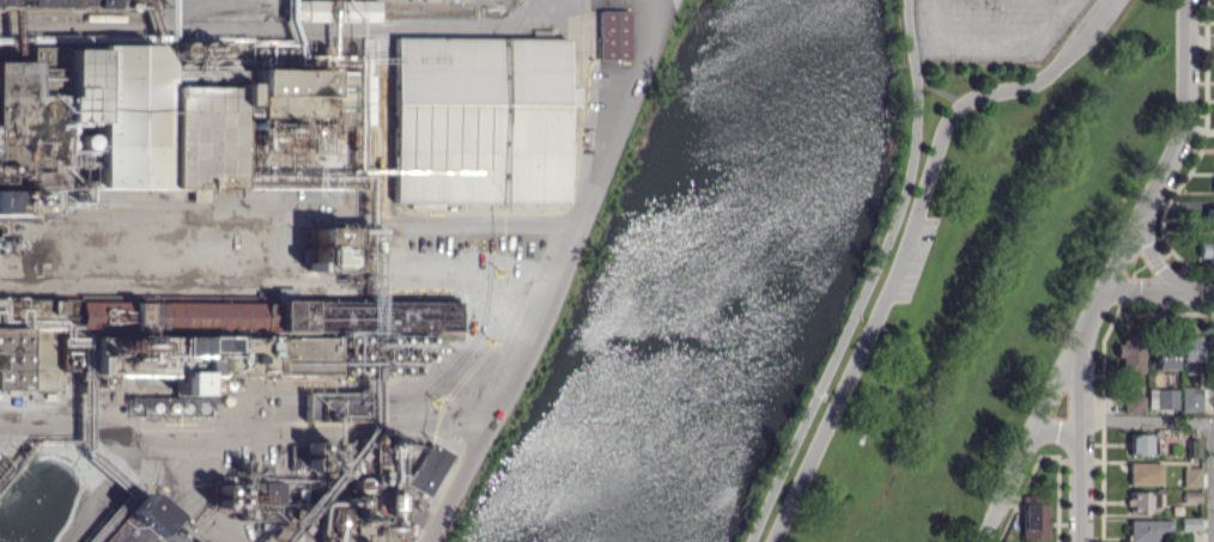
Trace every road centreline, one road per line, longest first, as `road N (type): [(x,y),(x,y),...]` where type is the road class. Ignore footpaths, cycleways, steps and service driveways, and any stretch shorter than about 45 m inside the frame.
road 1 (residential): [(1111,291),(987,541)]
road 2 (residential): [(1079,353),(1082,541)]
road 3 (residential): [(1185,133),(1111,291)]
road 4 (residential): [(1185,0),(1185,133)]

